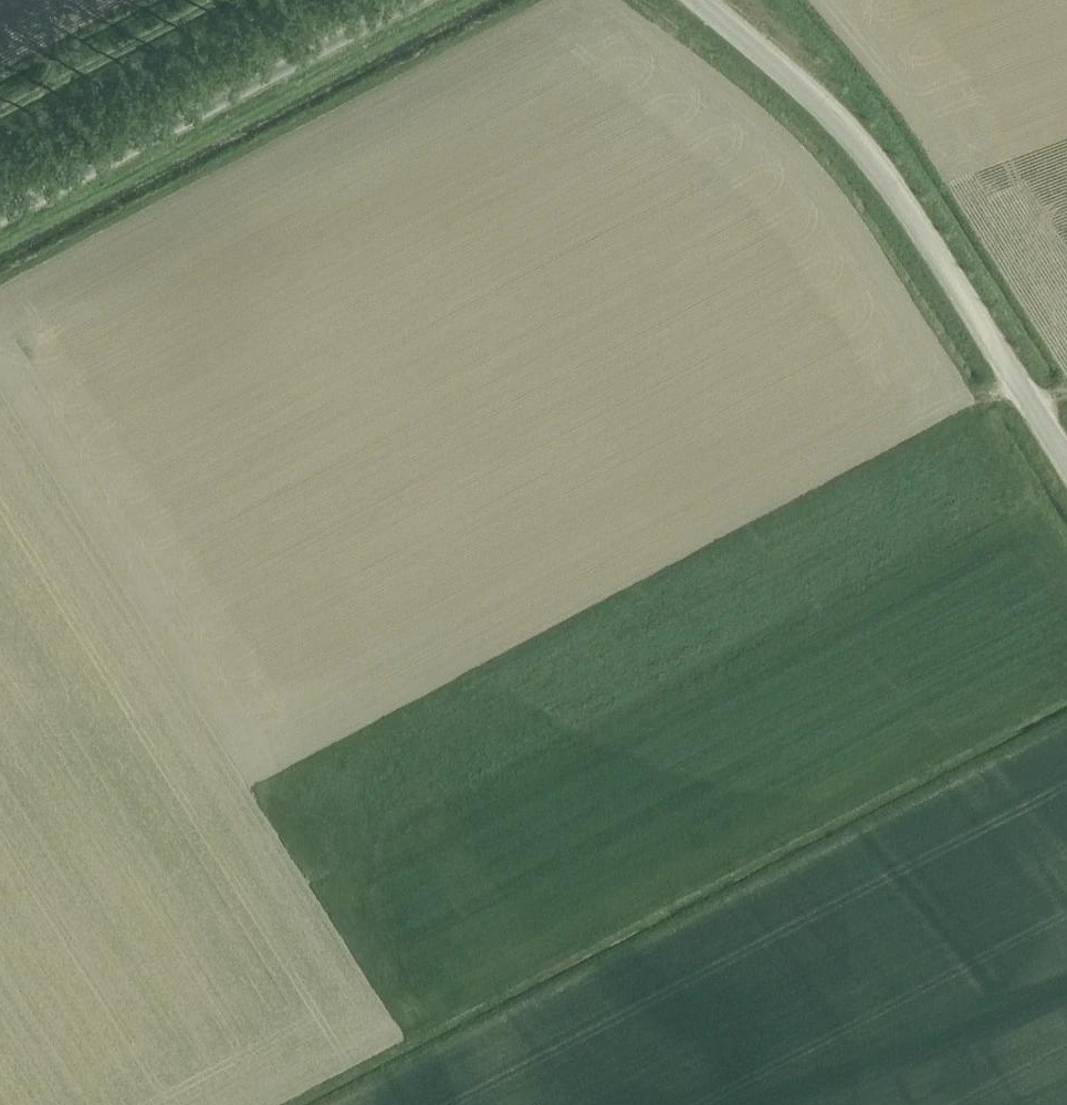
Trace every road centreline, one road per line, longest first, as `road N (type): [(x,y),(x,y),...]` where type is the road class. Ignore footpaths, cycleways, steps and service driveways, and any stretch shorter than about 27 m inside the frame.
road 1 (residential): [(1066,465),(868,149),(696,0)]
road 2 (unclassified): [(0,217),(419,0)]

